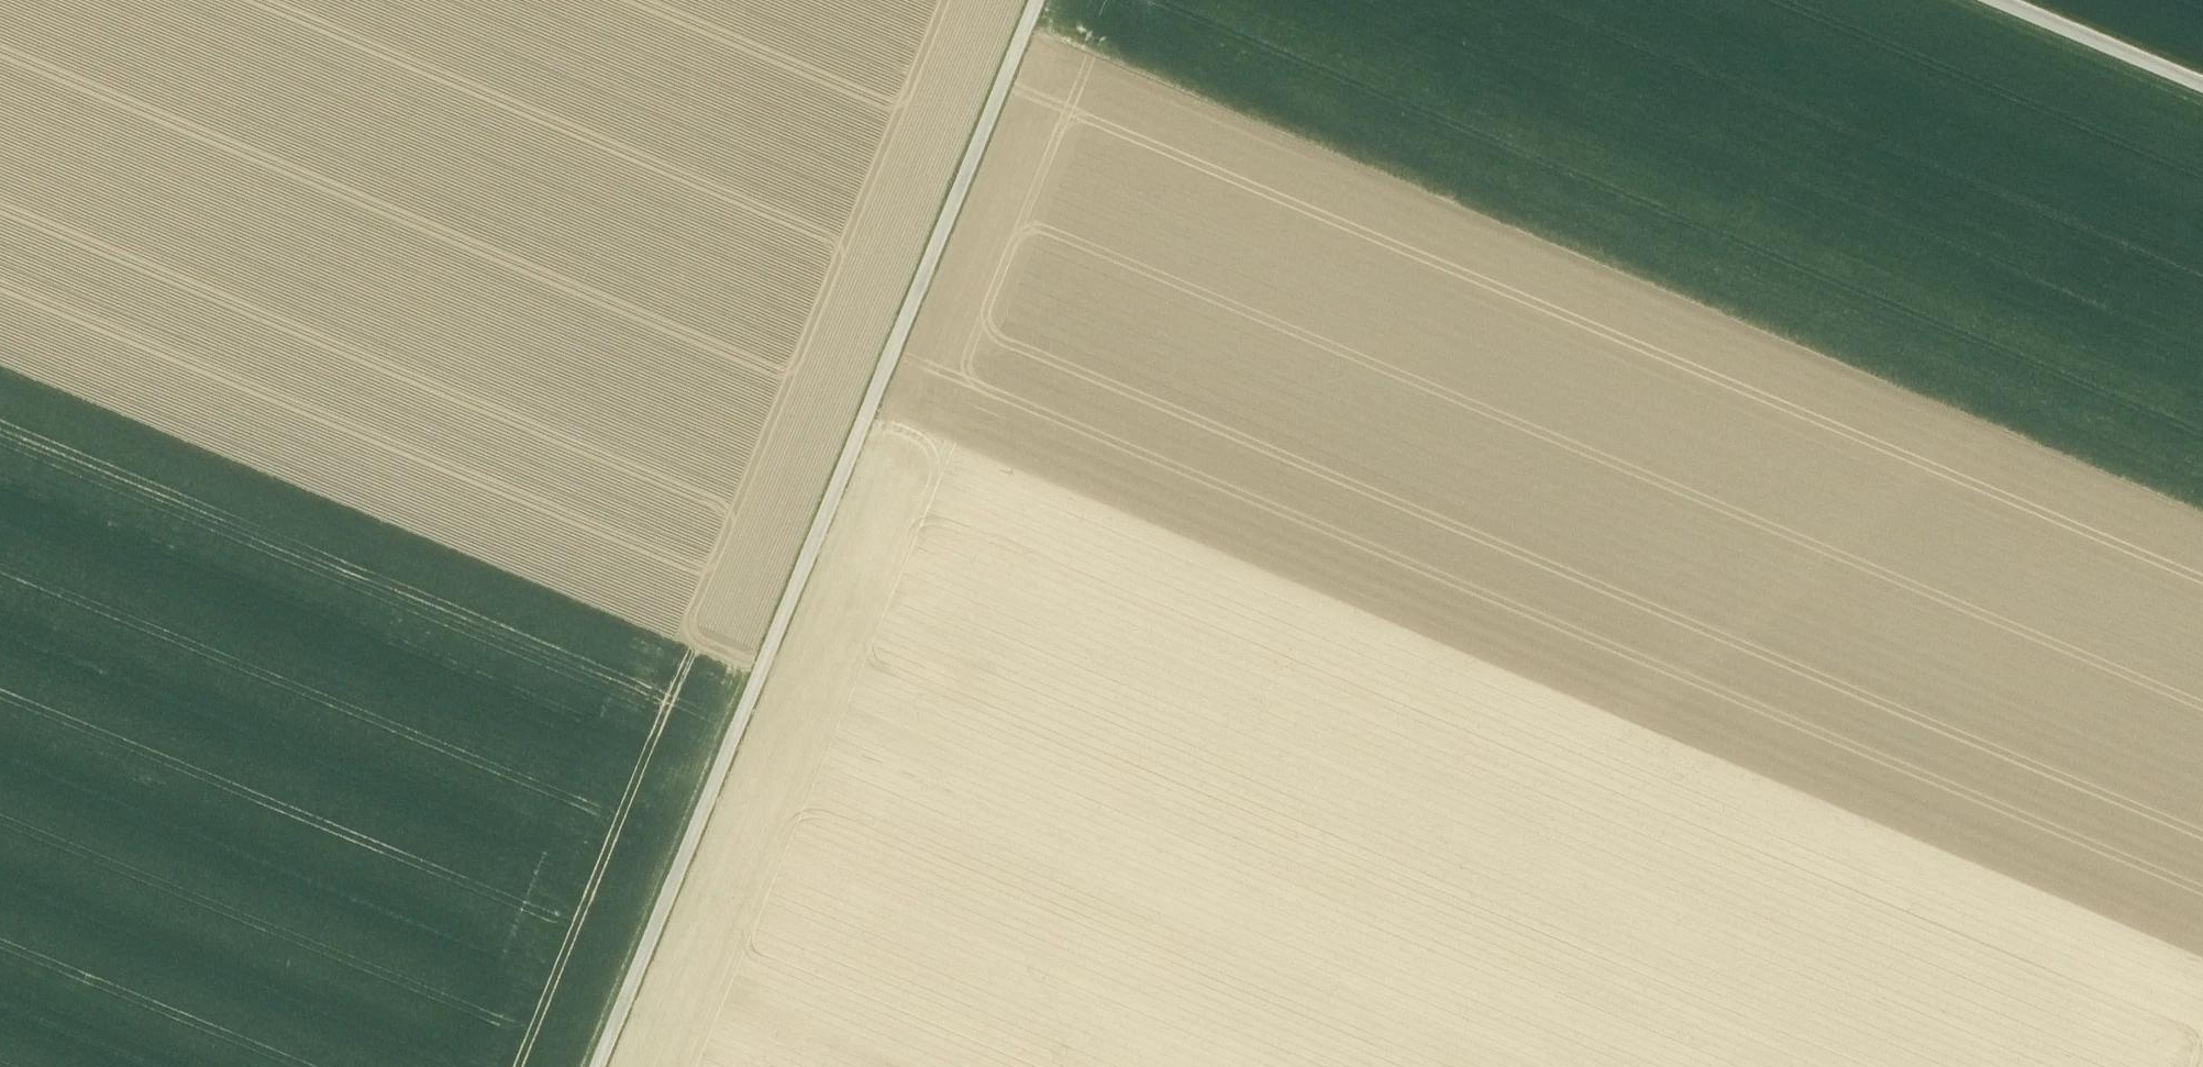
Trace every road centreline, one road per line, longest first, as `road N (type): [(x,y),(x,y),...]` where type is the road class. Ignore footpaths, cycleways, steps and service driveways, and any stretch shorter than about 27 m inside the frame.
road 1 (track): [(598,1066),(1039,0)]
road 2 (track): [(2202,82),(2003,0)]

